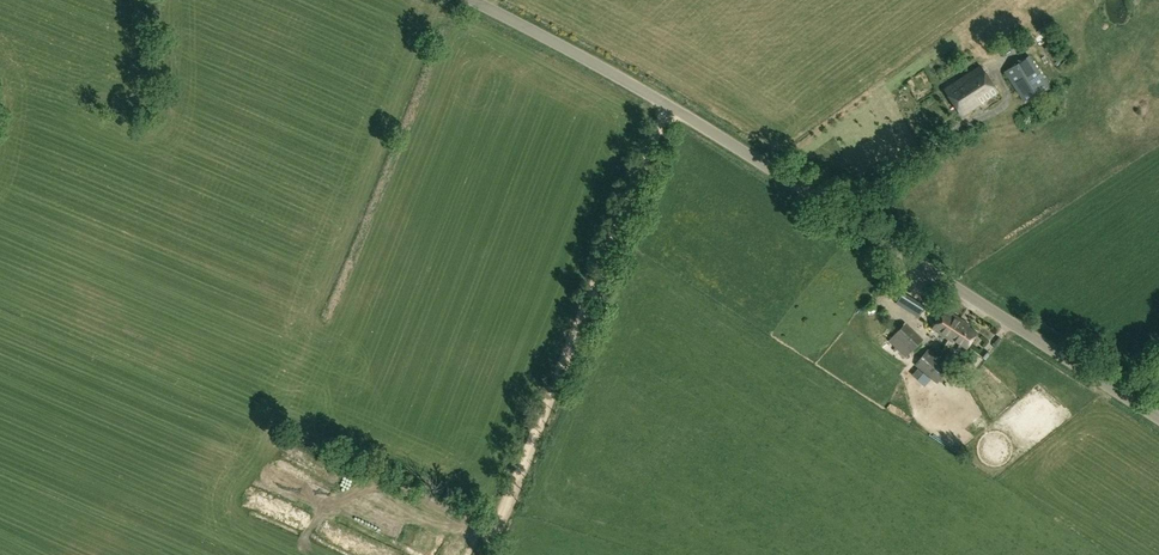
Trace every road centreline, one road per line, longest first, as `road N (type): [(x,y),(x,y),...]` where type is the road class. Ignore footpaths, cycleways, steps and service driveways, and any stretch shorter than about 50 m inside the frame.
road 1 (unclassified): [(1158,425),(665,104),(453,0)]
road 2 (track): [(486,554),(665,104)]

